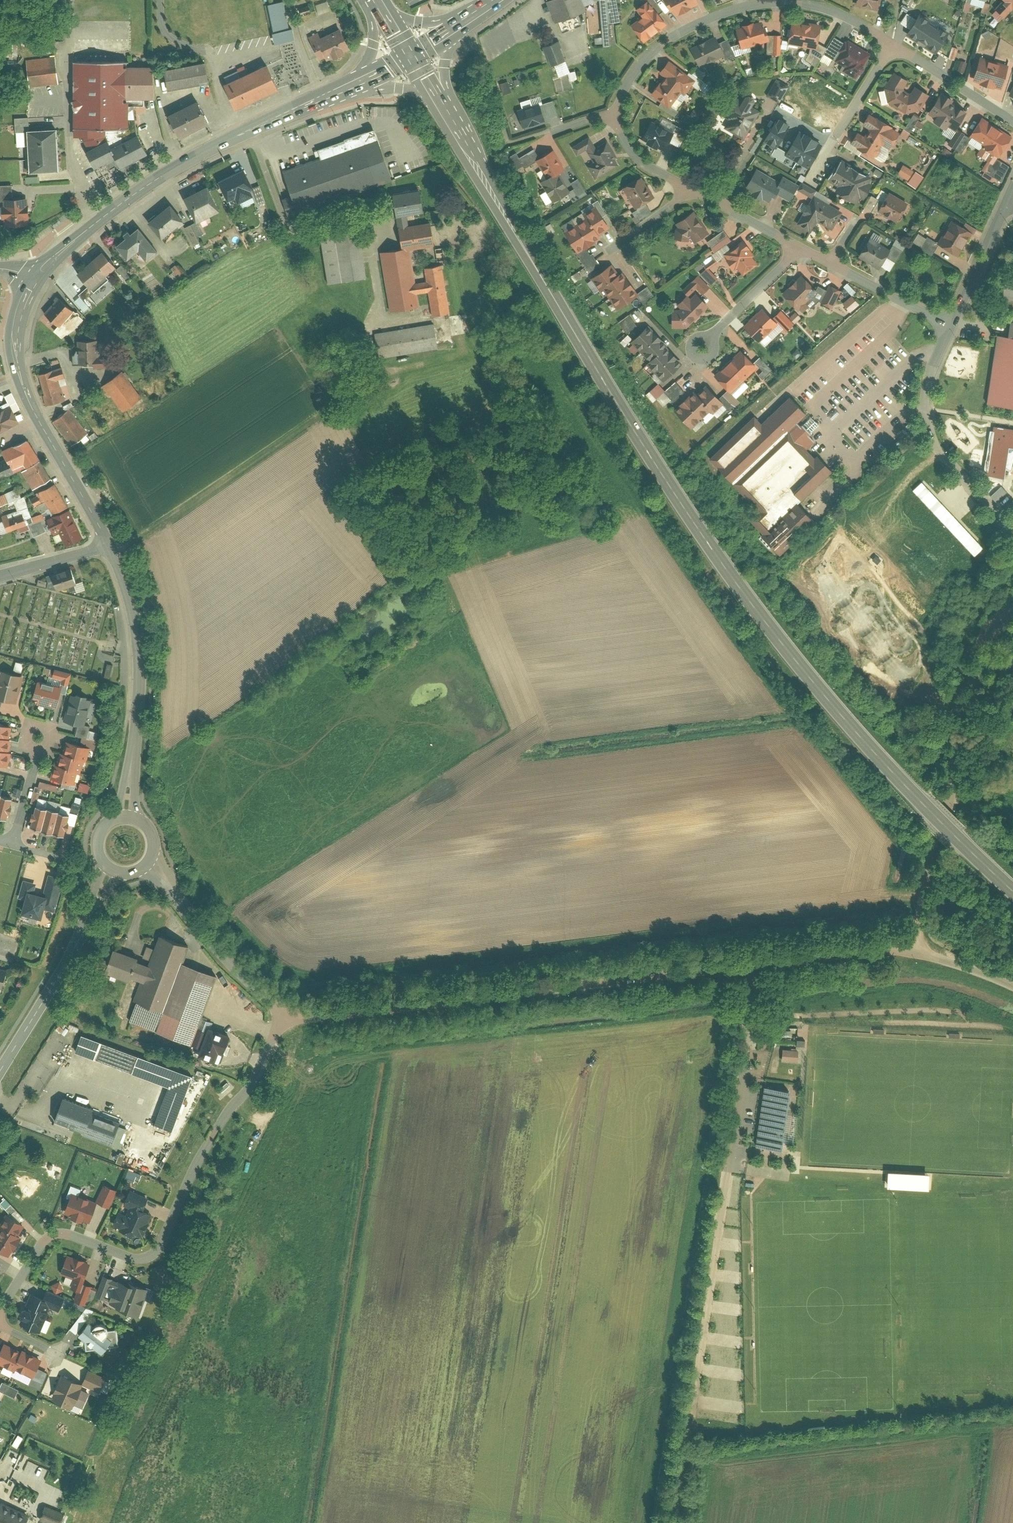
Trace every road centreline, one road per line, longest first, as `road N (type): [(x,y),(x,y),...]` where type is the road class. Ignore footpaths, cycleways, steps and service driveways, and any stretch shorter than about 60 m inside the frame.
road 1 (primary): [(445,107),(570,332),(742,599),(924,804),(1012,888)]
road 2 (residential): [(913,950),(820,948),(316,1016),(285,1013)]
road 3 (residential): [(285,1013),(258,1077),(188,1181),(165,1245),(134,1258),(51,1234),(0,1315)]
road 4 (secondary): [(342,90),(167,175),(35,280)]
road 5 (residential): [(913,950),(988,636),(1012,614)]
road 6 (track): [(376,380),(110,549)]
road 7 (secondary): [(35,280),(19,320),(19,363),(29,398),(108,544)]
road 8 (secondary): [(108,544),(132,611),(139,661),(125,818)]
road 9 (residential): [(948,324),(924,397),(934,444),(1012,531)]
road 10 (secondary): [(0,1073),(55,985),(111,870)]
road 11 (residential): [(770,0),(706,17),(663,40),(629,73),(615,110)]
road 12 (residential): [(285,1013),(249,984),(149,865)]
road 13 (residential): [(1012,122),(888,43)]
road 14 (residential): [(888,43),(817,169)]
road 15 (residential): [(821,258),(948,324)]
road 16 (residential): [(798,248),(700,348)]
road 17 (residential): [(1005,205),(948,324)]

